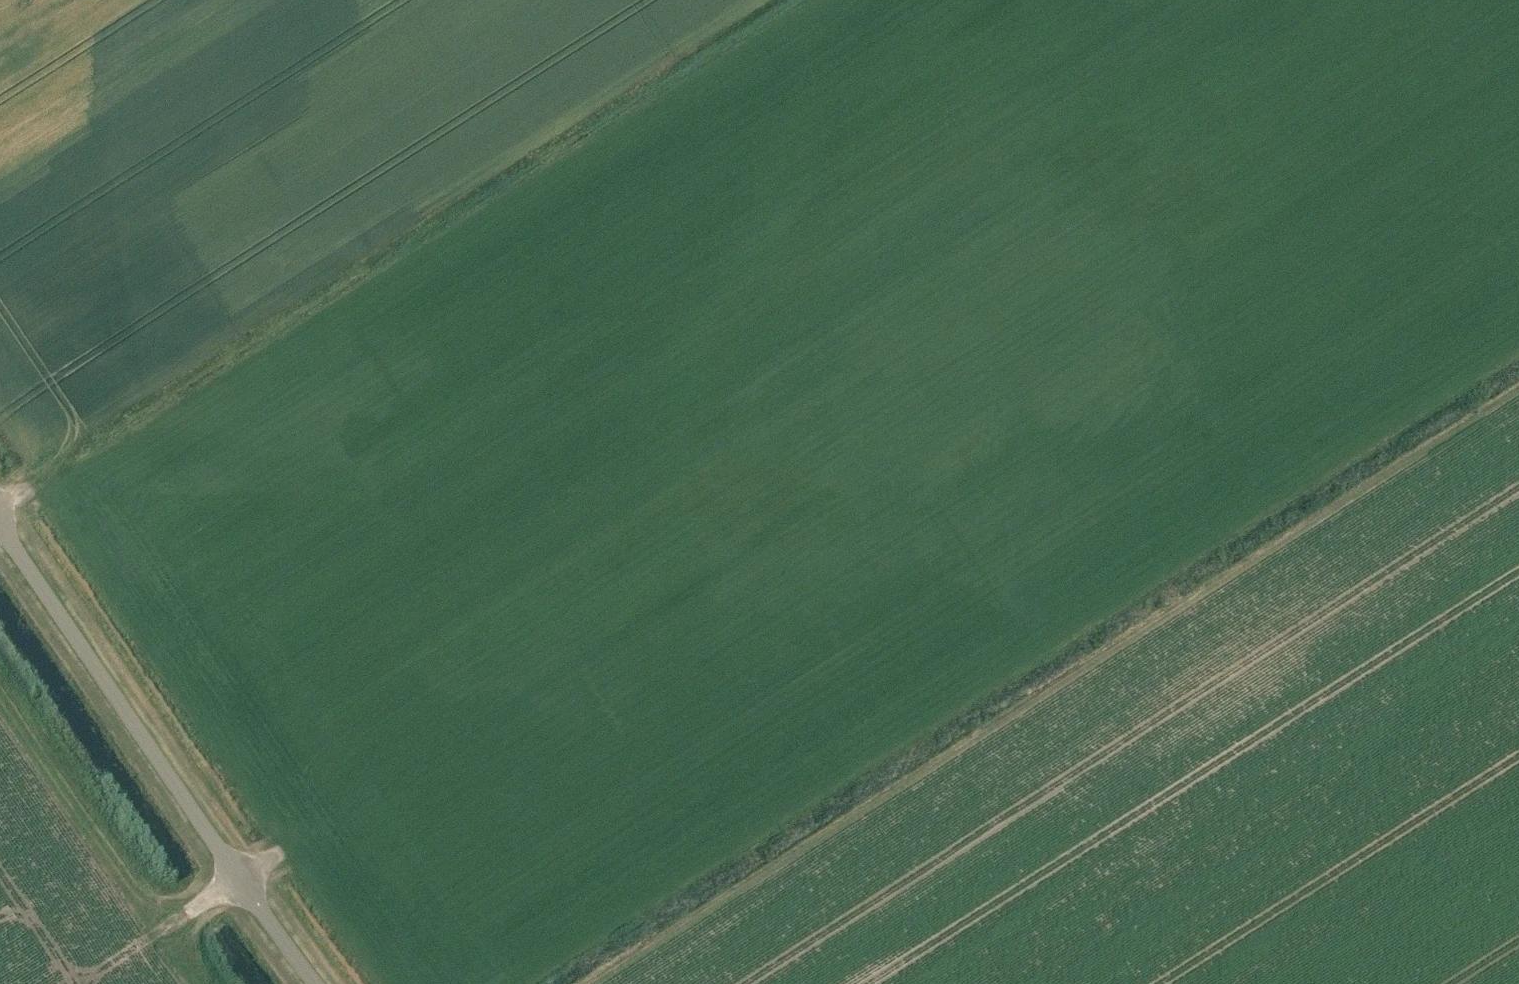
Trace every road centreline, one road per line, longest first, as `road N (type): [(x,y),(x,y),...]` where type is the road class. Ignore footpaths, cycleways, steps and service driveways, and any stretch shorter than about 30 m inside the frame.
road 1 (unclassified): [(315,983),(0,524)]

